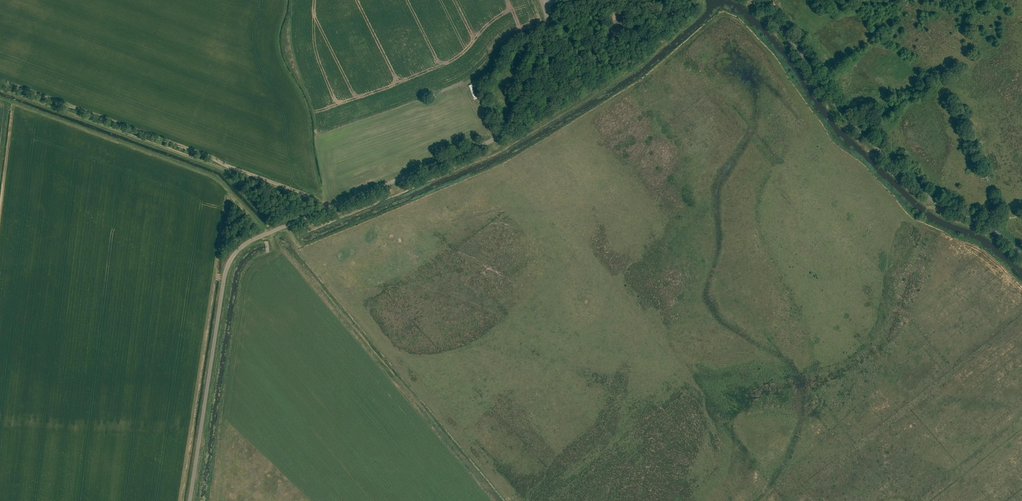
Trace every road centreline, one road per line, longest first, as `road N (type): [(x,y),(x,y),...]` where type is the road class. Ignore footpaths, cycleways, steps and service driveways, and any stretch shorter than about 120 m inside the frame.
road 1 (unclassified): [(191,500),(225,276),(236,252),(494,138),(548,36),(544,6)]
road 2 (track): [(220,164),(289,240),(500,149),(633,73),(701,14),(697,0)]
road 3 (unclassified): [(752,0),(876,147),(937,204),(987,227)]

